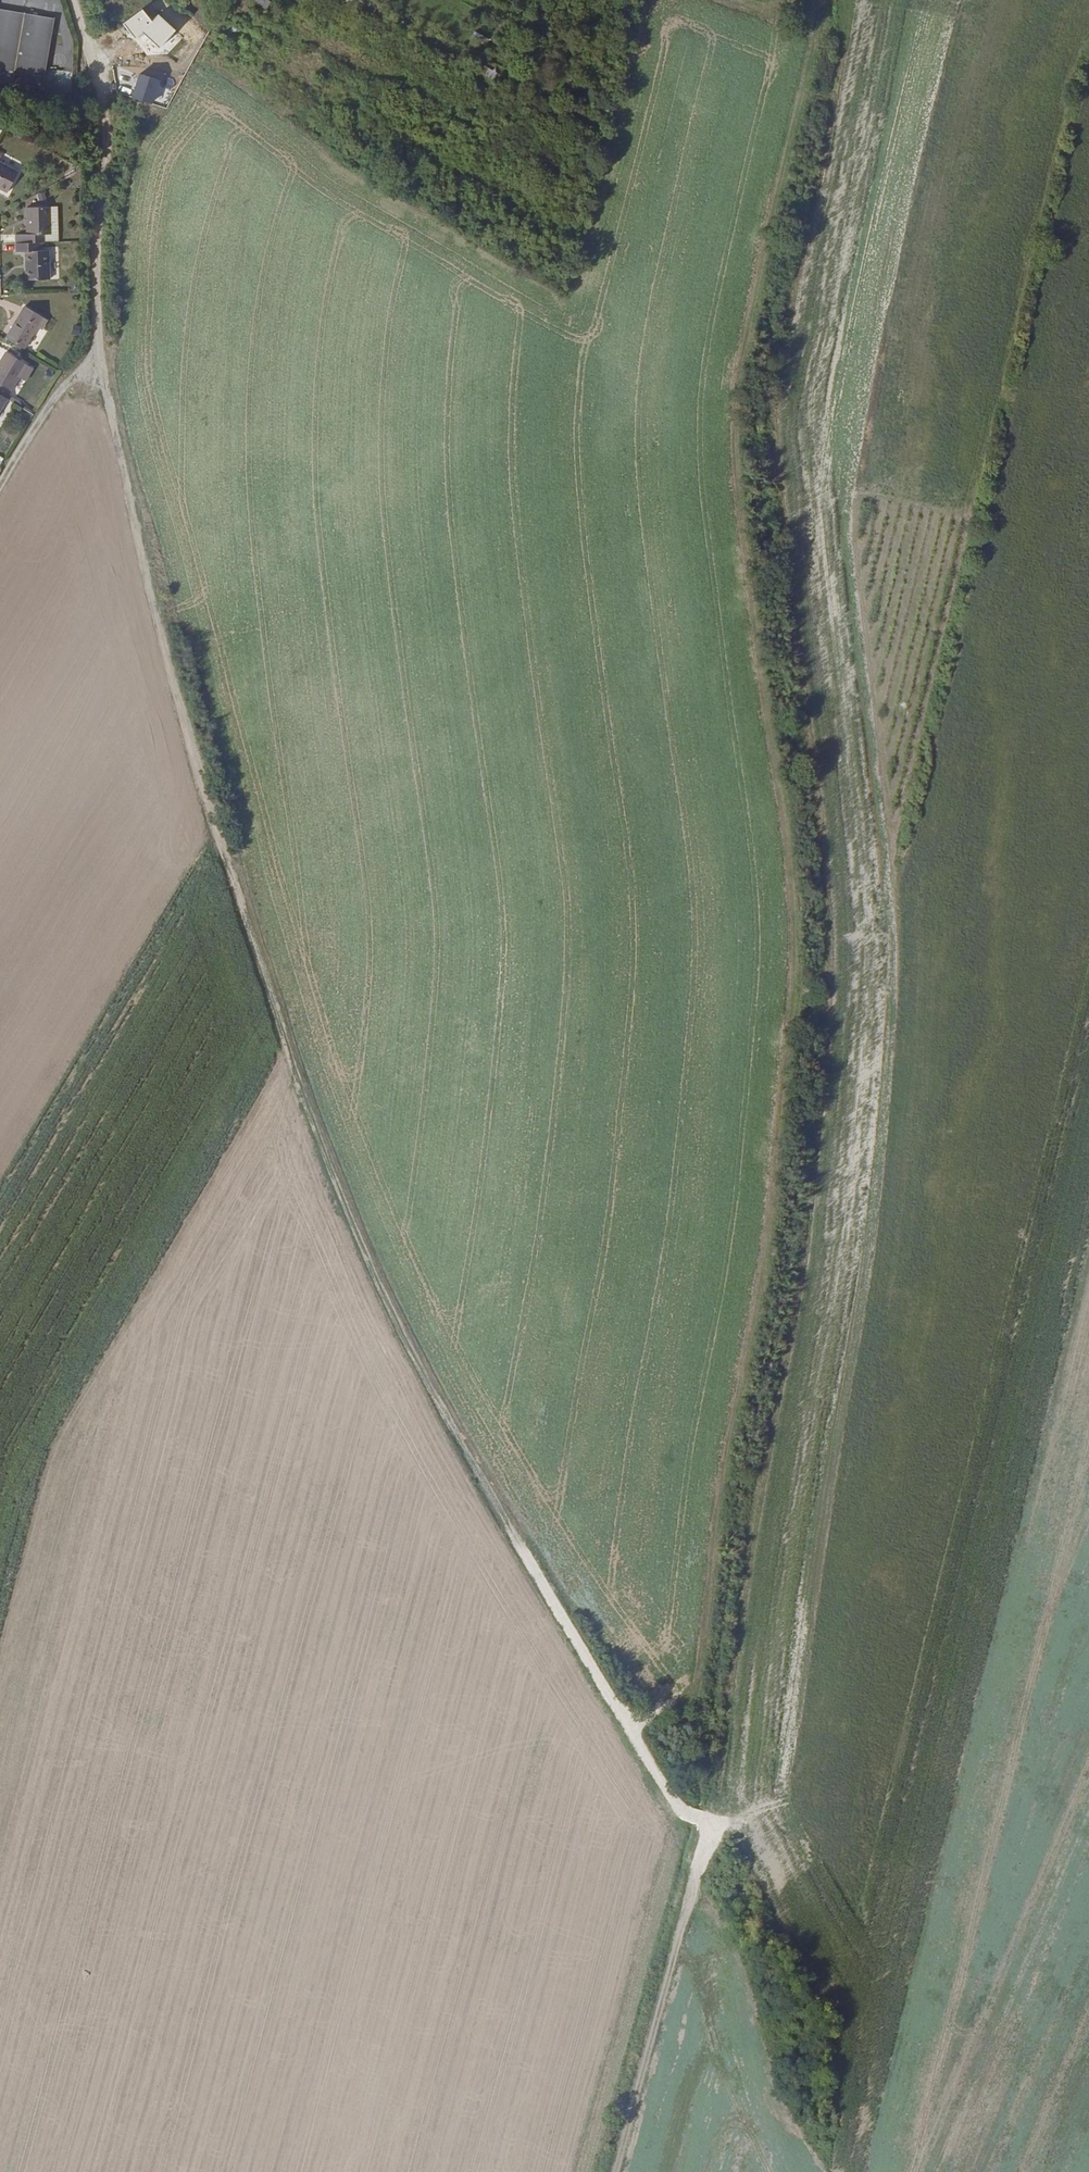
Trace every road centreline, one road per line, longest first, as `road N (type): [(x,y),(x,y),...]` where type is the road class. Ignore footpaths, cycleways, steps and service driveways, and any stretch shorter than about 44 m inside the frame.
road 1 (track): [(74,0),(107,102),(96,292),(122,468),(162,640),(313,1124),(420,1370),(665,1790),(694,1814),(705,1836),(618,2171)]
road 2 (track): [(0,491),(52,404),(125,338),(123,214),(137,145),(166,84),(207,47),(235,0)]

